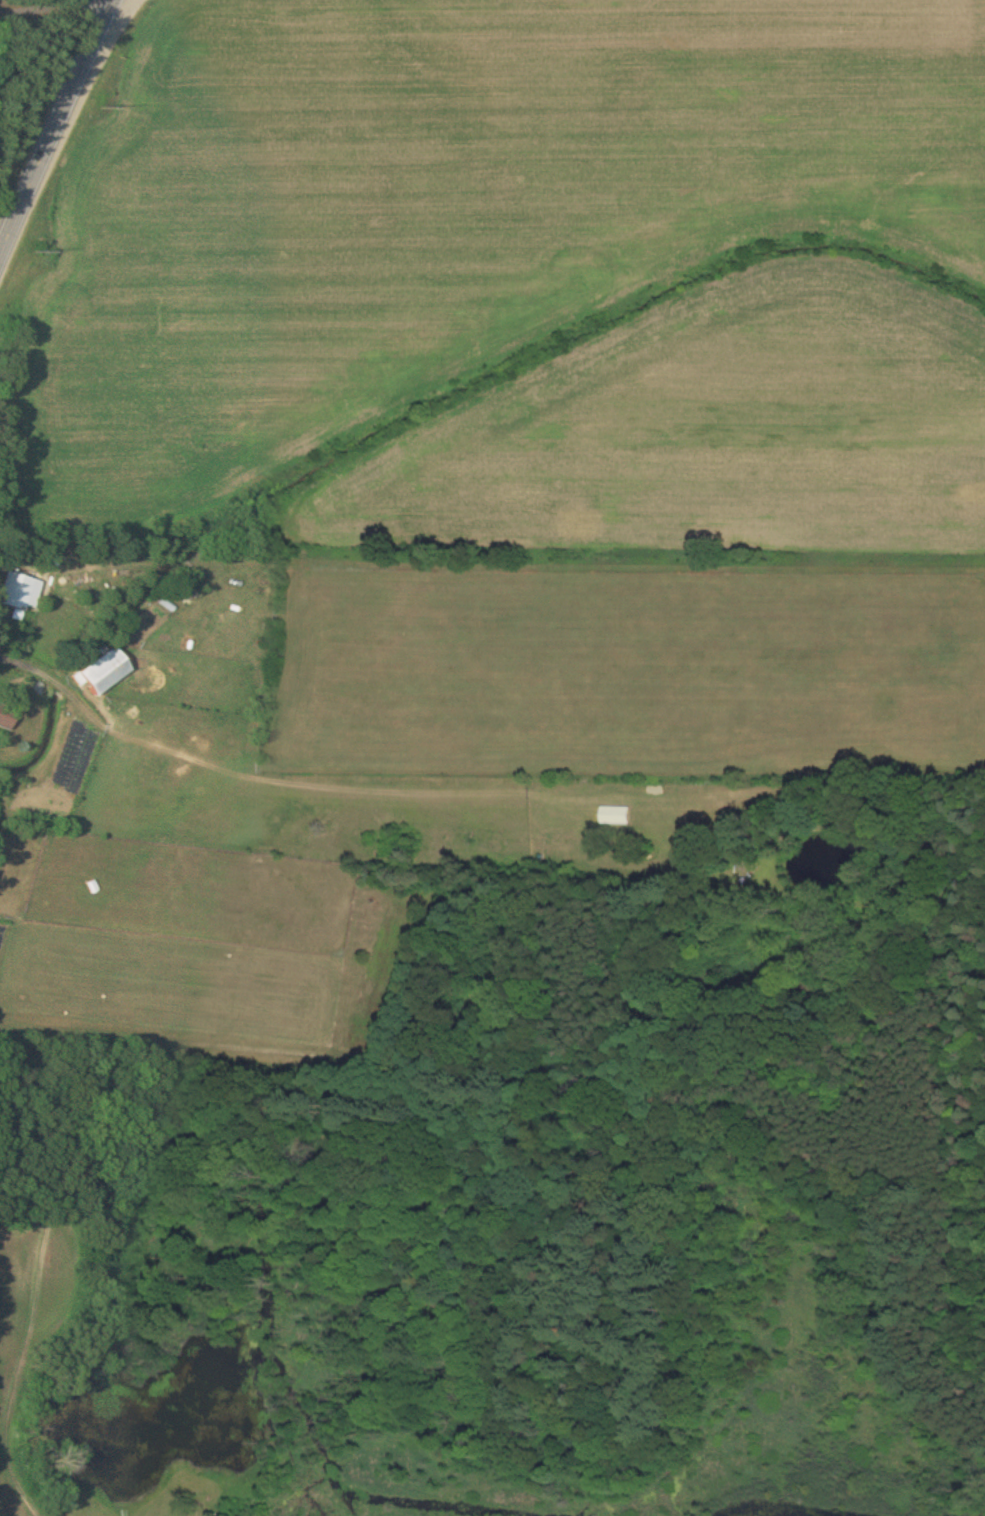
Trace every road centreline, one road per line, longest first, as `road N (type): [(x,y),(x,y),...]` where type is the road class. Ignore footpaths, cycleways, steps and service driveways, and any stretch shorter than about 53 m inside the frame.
road 1 (primary): [(0,257),(113,0)]

